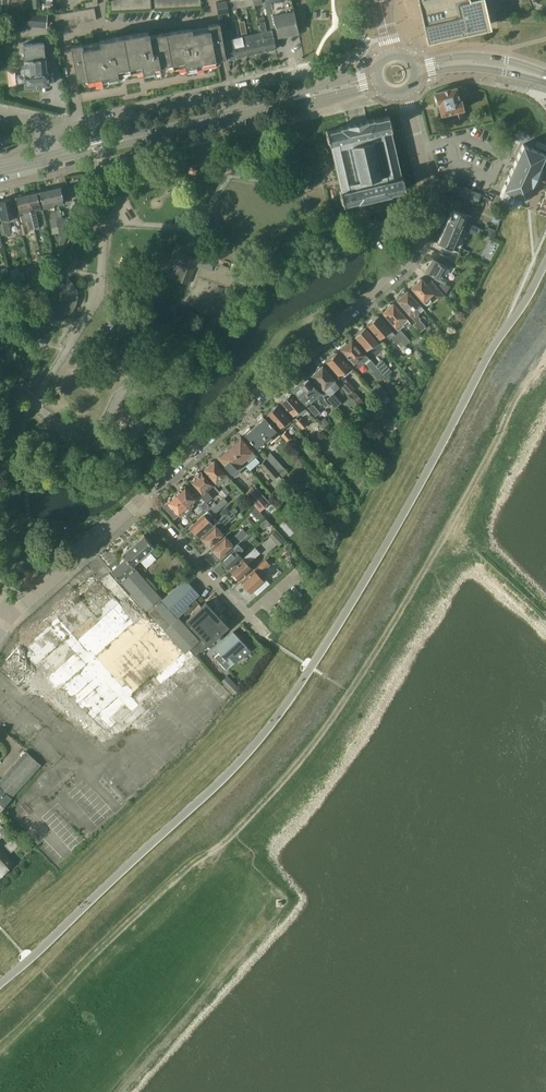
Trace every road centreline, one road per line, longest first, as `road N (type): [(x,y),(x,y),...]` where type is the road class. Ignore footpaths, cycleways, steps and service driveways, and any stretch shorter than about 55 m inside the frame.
road 1 (residential): [(137,499),(413,255),(429,198),(399,83)]
road 2 (residential): [(49,135),(293,78)]
road 3 (secondary): [(293,98),(58,157)]
road 4 (residential): [(259,633),(137,499)]
road 5 (residential): [(16,613),(137,499)]
road 6 (secondary): [(545,77),(496,58),(407,57)]
road 7 (secondary): [(408,72),(469,68),(545,79)]

